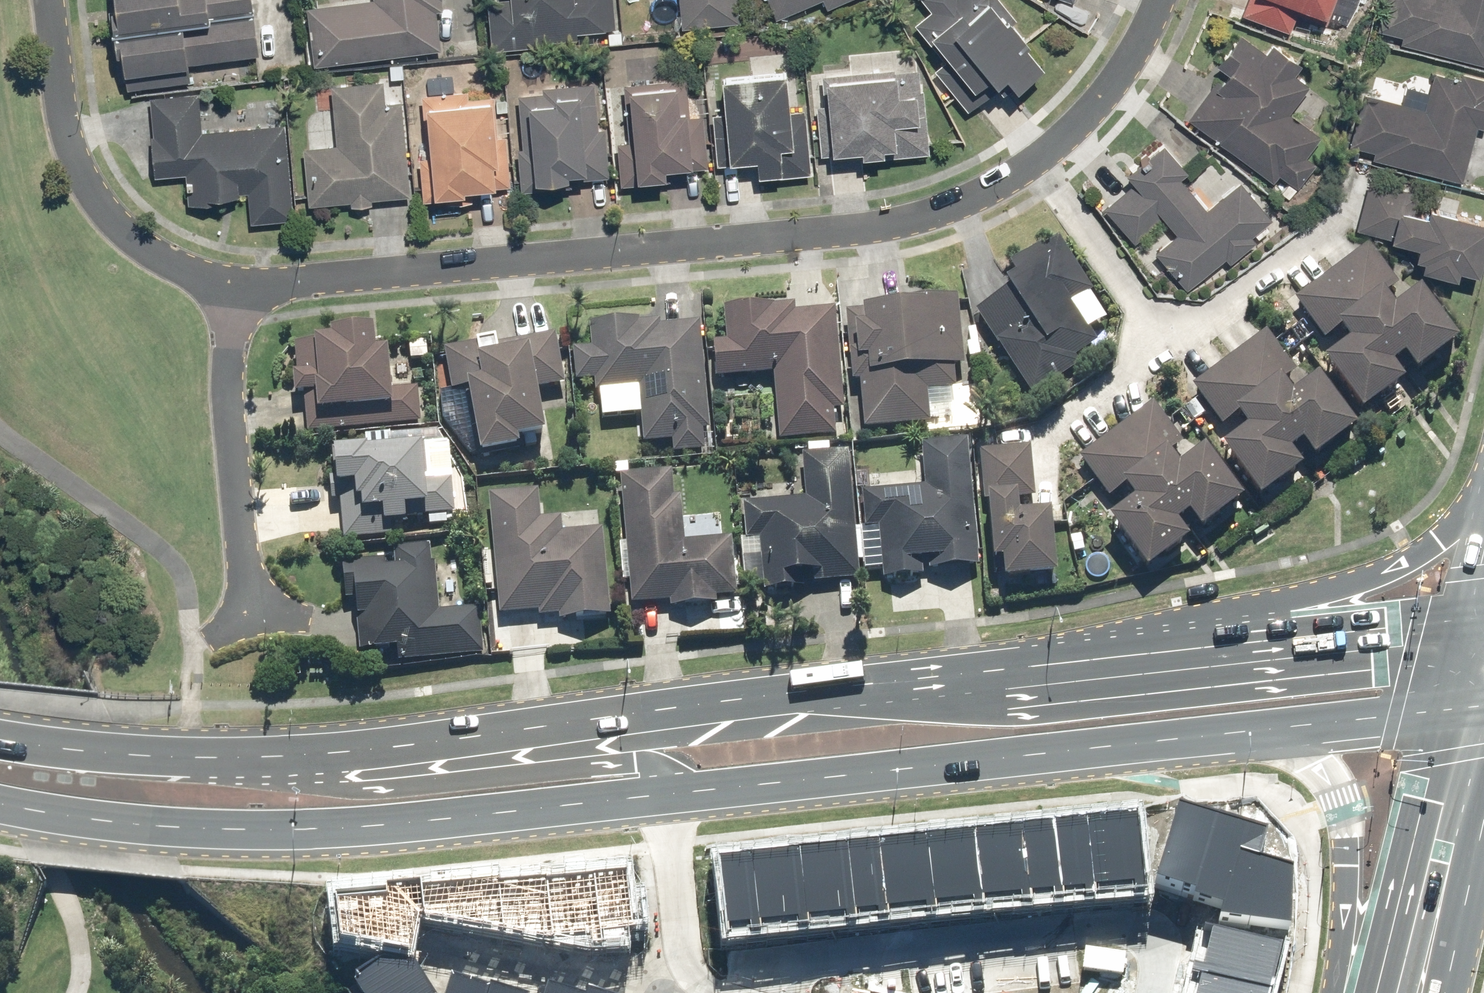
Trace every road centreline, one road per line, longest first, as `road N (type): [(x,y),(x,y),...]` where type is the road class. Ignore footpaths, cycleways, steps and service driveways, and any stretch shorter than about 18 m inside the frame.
road 1 (residential): [(233,286),(891,225),(959,205),(1038,164),(1093,110),(1128,69),(1158,0)]
road 2 (secondary): [(250,765),(800,693),(1087,681)]
road 3 (secondary): [(659,796),(302,836),(0,806)]
road 4 (secondary): [(1264,731),(659,796)]
road 5 (residential): [(1119,992),(1124,940),(1103,921),(1089,920),(687,969)]
road 6 (secondary): [(1087,681),(1390,571),(1438,541),(1483,484)]
road 7 (secondary): [(250,765),(282,780),(365,792),(624,767),(652,776),(659,796)]
road 8 (secondary): [(1087,681),(1413,646),(1483,631)]
road 9 (residential): [(50,0),(62,126),(87,188),(173,268),(233,286)]
road 10 (secondary): [(1374,992),(1425,793),(1475,701)]
road 11 (residential): [(250,585),(227,357),(233,286)]
road 12 (secondary): [(1353,992),(1341,796),(1307,760),(1264,731)]
road 13 (secondary): [(0,738),(250,765)]
road 14 (residential): [(687,969),(621,976),(444,933)]
road 15 (secondary): [(1475,701),(1264,731)]
road 16 (secondary): [(1483,812),(1439,992)]
road 17 (residential): [(659,796),(687,969)]

